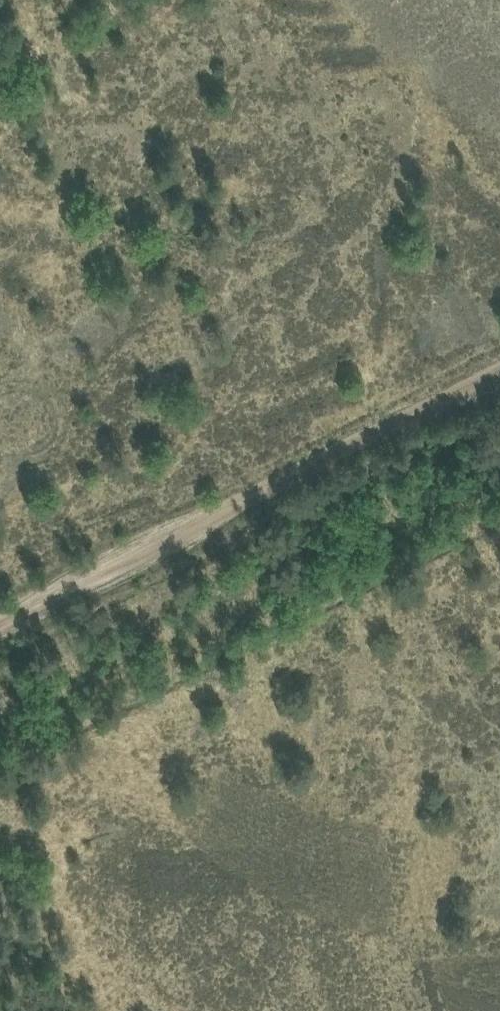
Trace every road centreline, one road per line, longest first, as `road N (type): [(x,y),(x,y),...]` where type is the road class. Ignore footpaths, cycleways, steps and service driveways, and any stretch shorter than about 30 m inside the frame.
road 1 (track): [(0,630),(499,387)]

